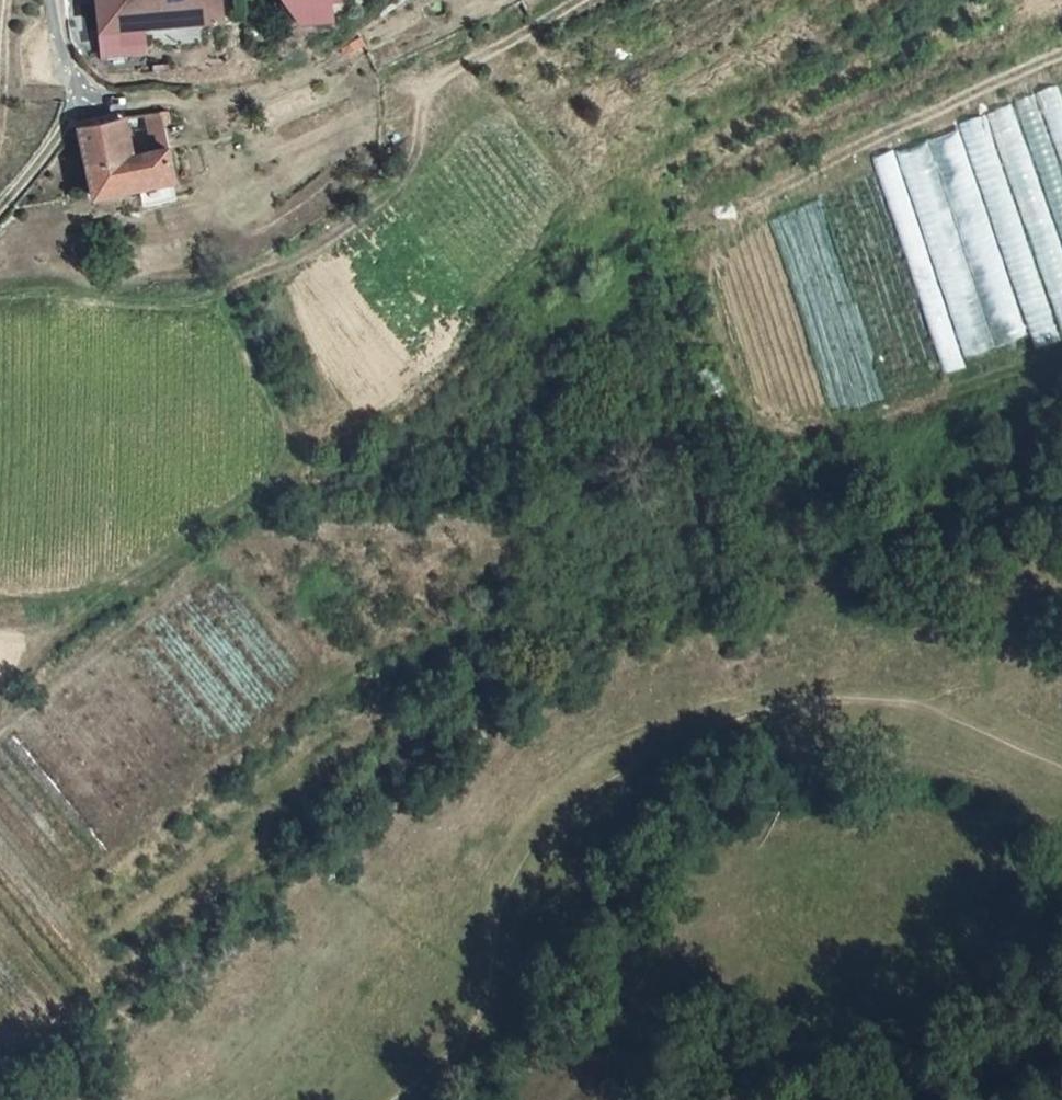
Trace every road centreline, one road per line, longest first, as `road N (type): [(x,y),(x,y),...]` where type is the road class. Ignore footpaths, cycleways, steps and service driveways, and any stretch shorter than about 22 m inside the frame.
road 1 (track): [(0,293),(53,290),(167,305),(215,297),(300,254),(404,175),(432,86),(581,0)]
road 2 (track): [(730,214),(893,126),(1061,53)]
road 3 (track): [(0,211),(65,127),(76,93)]

